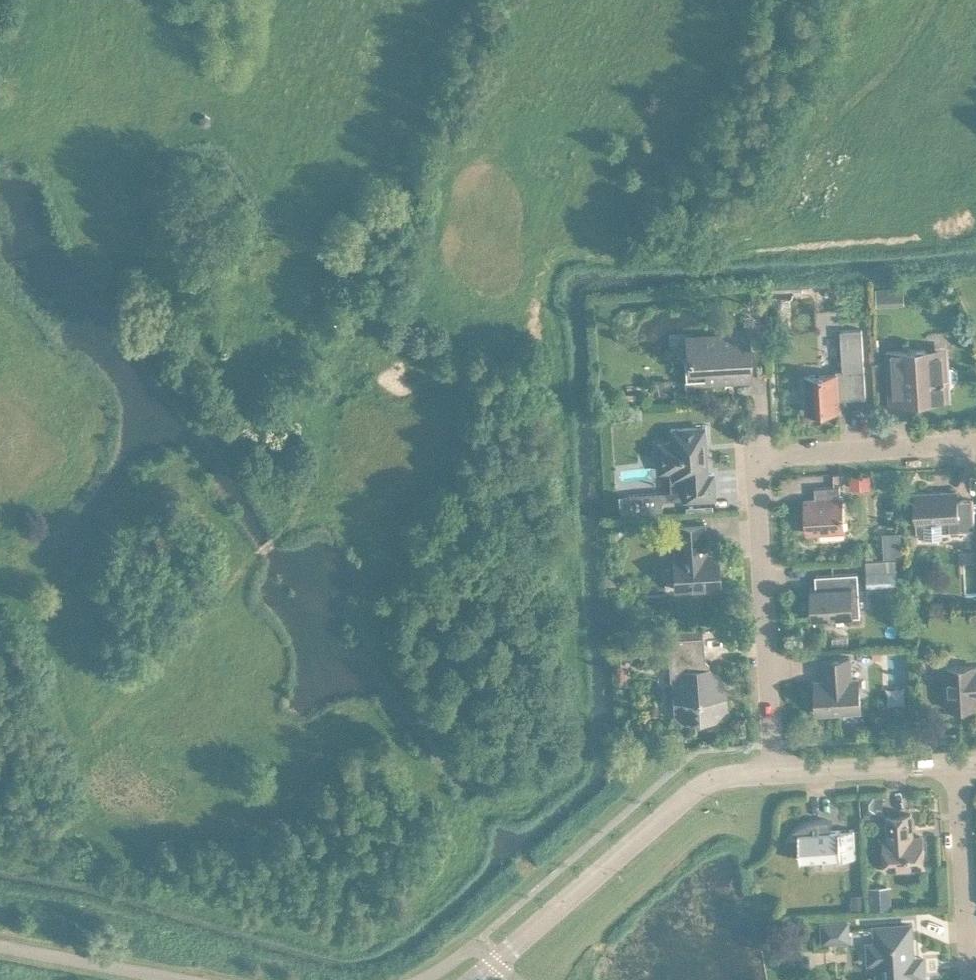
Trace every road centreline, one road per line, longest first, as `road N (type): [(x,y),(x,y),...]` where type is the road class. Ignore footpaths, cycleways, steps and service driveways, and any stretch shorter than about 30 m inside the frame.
road 1 (residential): [(784,780),(771,465),(975,451)]
road 2 (residential): [(501,979),(724,790),(784,780)]
road 3 (residential): [(784,780),(974,772)]

